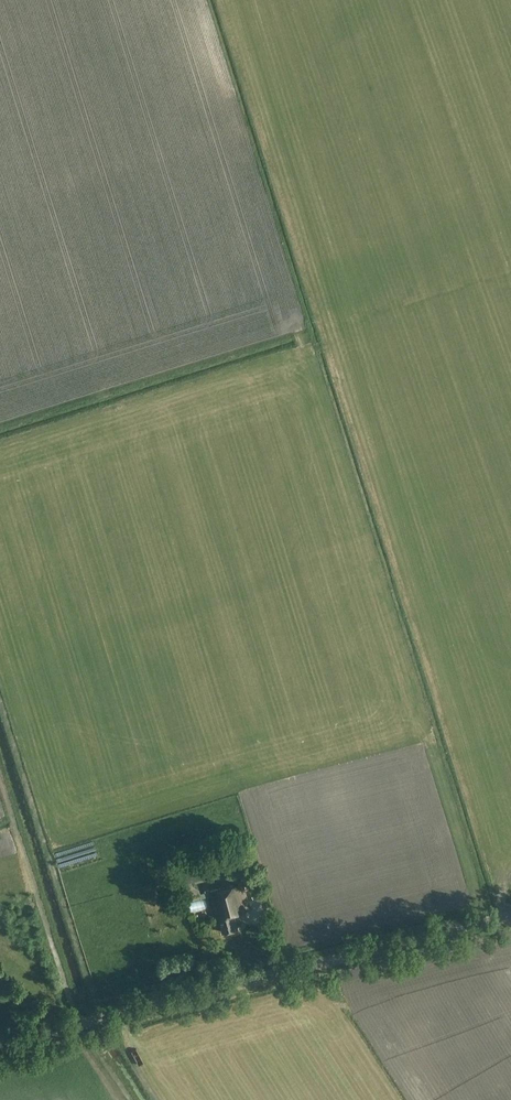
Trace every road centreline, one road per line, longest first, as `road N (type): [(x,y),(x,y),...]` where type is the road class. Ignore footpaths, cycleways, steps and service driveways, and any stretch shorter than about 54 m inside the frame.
road 1 (unclassified): [(0,1045),(510,915)]

